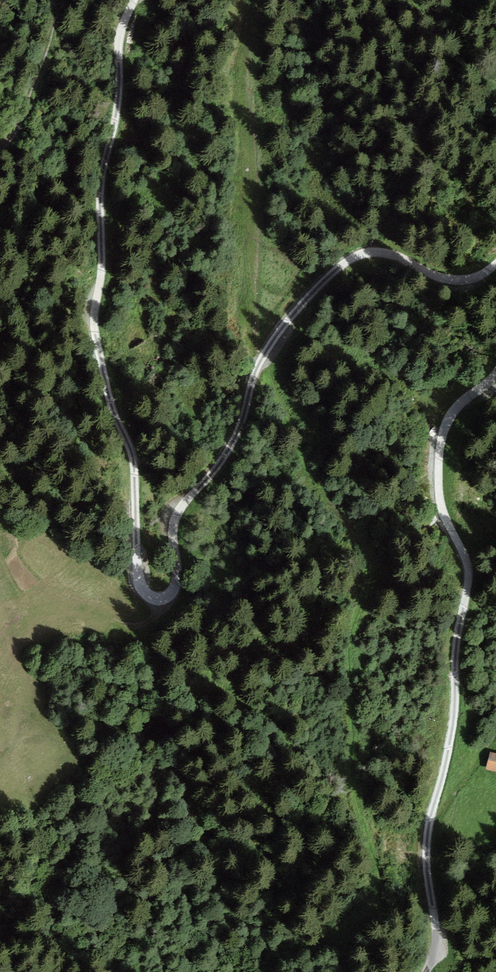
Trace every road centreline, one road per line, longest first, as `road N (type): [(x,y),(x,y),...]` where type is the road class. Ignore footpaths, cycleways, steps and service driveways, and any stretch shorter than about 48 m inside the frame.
road 1 (track): [(495,259),(416,246),(350,265),(310,316),(280,337),(232,444),(175,513),(180,580),(167,598),(143,598),(136,580),(136,467),(112,407),(92,318),(104,256),(102,201),(121,27),(137,0)]
road 2 (track): [(426,971),(437,945),(425,849),(460,755),(470,599),(440,474),(449,424),(495,367)]
road 3 (track): [(55,0),(43,65),(22,120),(0,149)]

